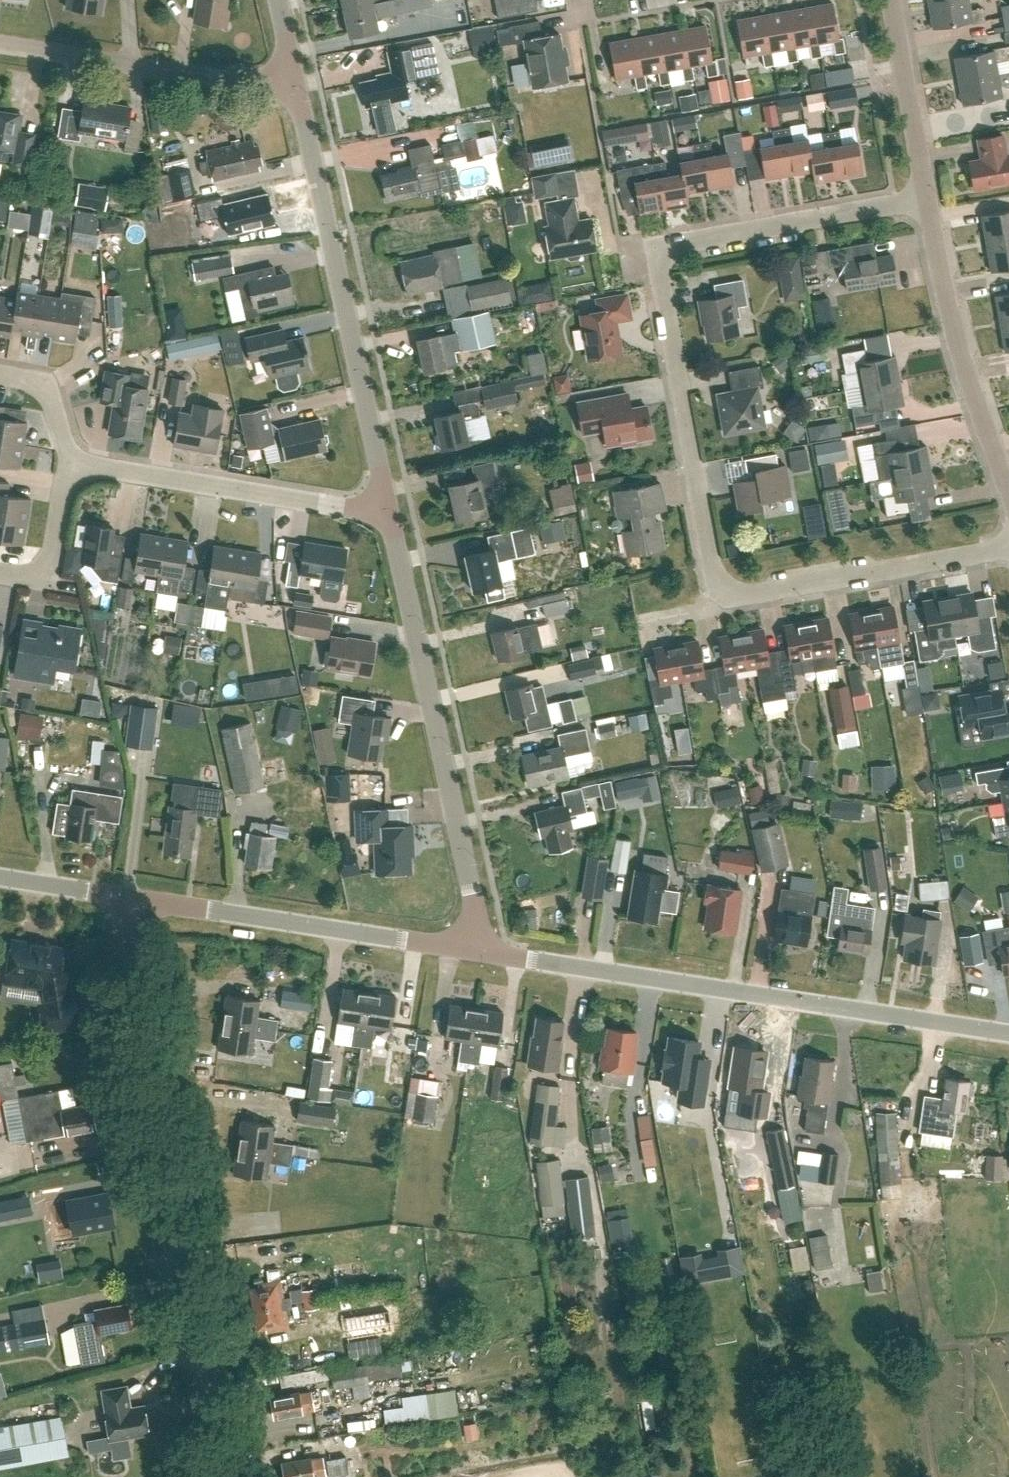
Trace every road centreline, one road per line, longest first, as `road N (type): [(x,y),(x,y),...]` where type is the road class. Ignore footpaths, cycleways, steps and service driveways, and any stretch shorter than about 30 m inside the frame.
road 1 (residential): [(725,594),(706,556),(654,251),(929,202)]
road 2 (unclassified): [(226,1476),(130,928),(135,897)]
road 3 (residential): [(1008,1031),(470,950)]
road 4 (unclassified): [(470,950),(475,909),(391,513)]
road 5 (unclassified): [(391,513),(296,88)]
road 6 (residential): [(470,950),(135,897)]
road 7 (residential): [(71,460),(391,513)]
road 8 (residential): [(296,88),(0,42)]
road 9 (residential): [(1008,488),(961,348),(929,202)]
road 10 (residential): [(1008,549),(725,594)]
road 11 (residential): [(929,202),(889,0)]
road 12 (residential): [(71,460),(48,579),(0,572)]
road 13 (residential): [(135,897),(0,876)]
road 14 (residential): [(0,378),(41,384),(54,398),(71,460)]

